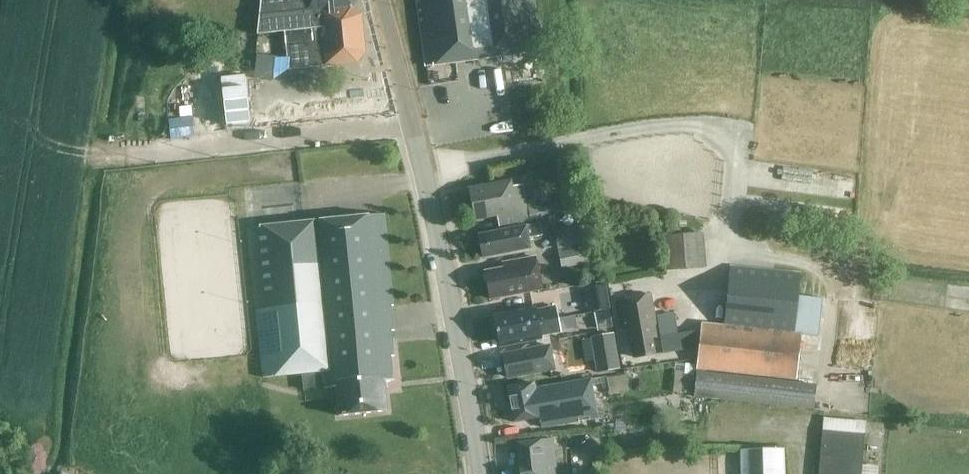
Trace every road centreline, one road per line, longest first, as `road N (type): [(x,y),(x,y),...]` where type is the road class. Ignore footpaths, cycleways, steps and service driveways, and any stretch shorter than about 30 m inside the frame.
road 1 (tertiary): [(483,473),(432,209),(379,0)]

